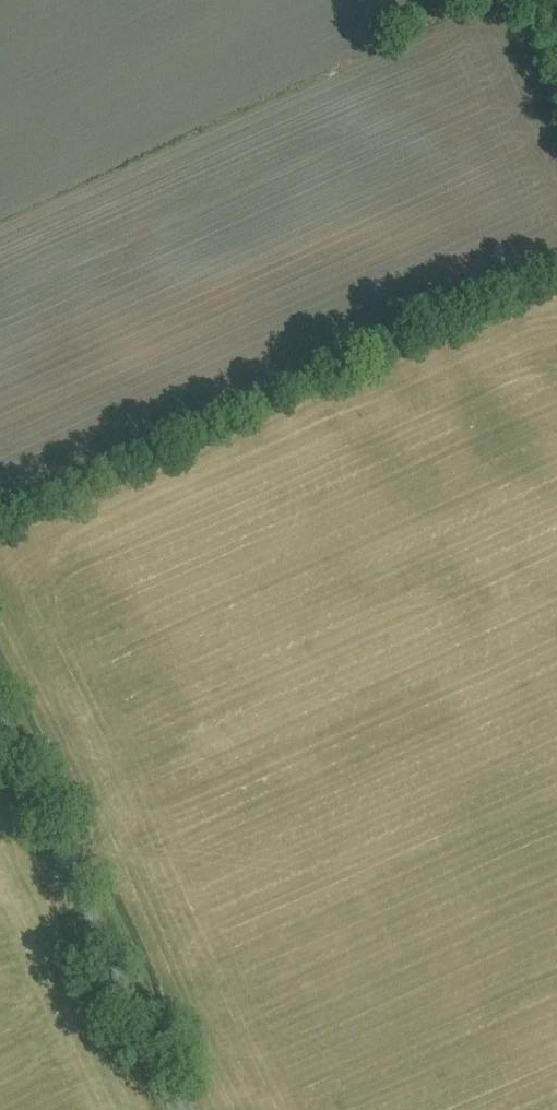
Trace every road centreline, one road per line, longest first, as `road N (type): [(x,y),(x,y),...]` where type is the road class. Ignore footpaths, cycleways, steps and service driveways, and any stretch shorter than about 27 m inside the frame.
road 1 (unclassified): [(184,1109),(0,725)]

